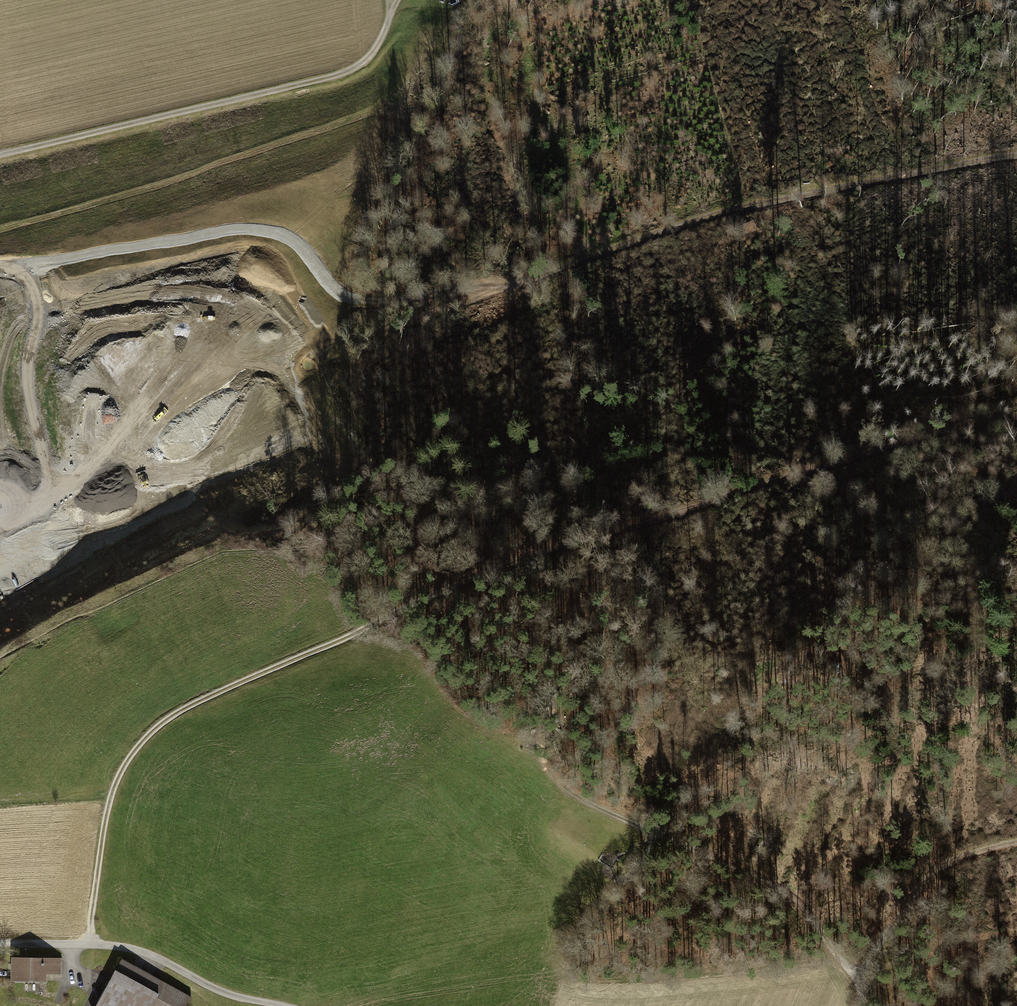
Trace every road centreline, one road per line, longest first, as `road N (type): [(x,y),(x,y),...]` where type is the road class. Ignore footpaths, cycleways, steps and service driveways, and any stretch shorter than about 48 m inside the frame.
road 1 (track): [(89,943),(117,782),(162,720),(196,697),(495,569),(960,423),(1016,413)]
road 2 (track): [(416,296),(803,192),(1016,155)]
road 3 (track): [(416,296),(205,420),(91,457),(0,519)]
road 4 (track): [(0,154),(348,71),(385,36),(388,0)]
road 5 (track): [(665,834),(704,765),(776,679),(1016,651)]
road 6 (track): [(861,1005),(858,986),(814,911),(783,889),(590,803),(546,766)]
road 7 (track): [(324,1005),(548,970)]
road 8 (track): [(858,986),(938,869),(1016,837)]
road 9 (track): [(89,943),(129,947),(222,992),(287,1005)]

